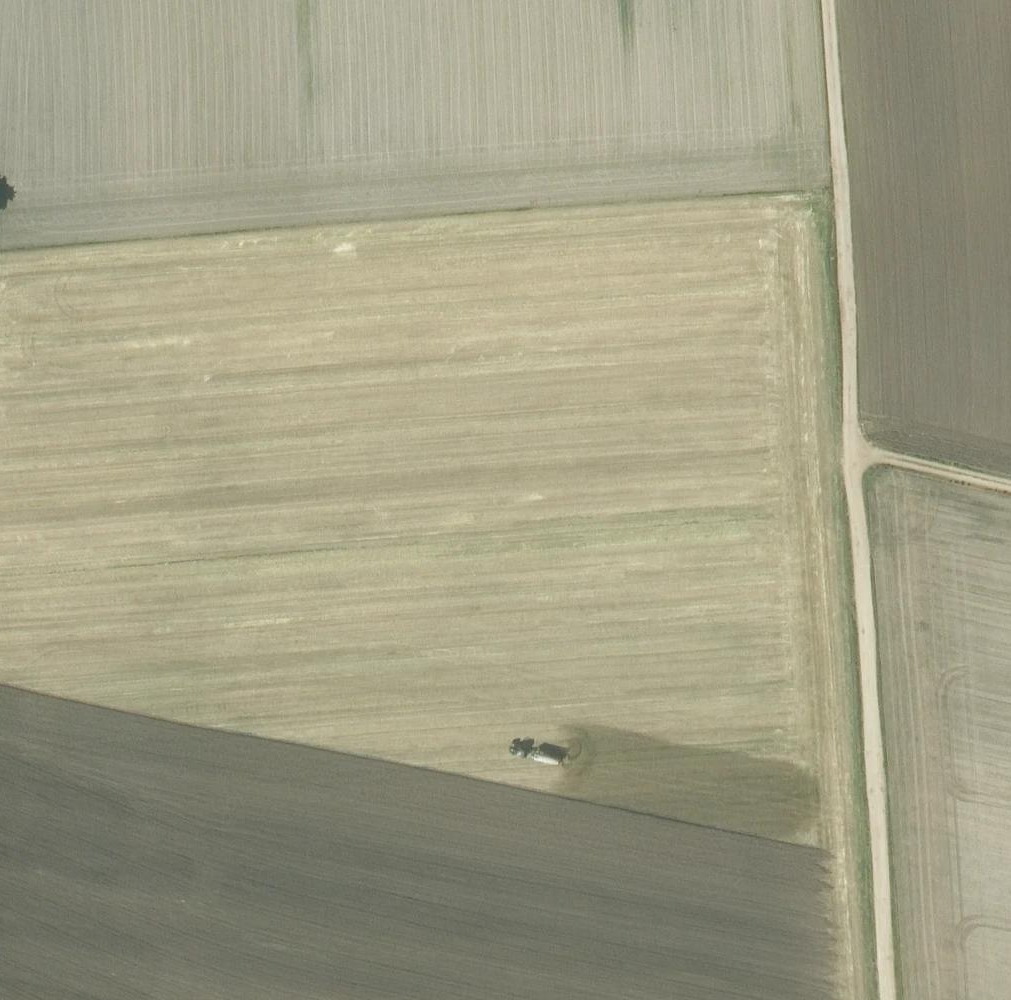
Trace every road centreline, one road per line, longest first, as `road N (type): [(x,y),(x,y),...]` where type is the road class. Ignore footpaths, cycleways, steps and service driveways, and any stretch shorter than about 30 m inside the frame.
road 1 (track): [(888,999),(832,0)]
road 2 (track): [(858,455),(1010,488)]

